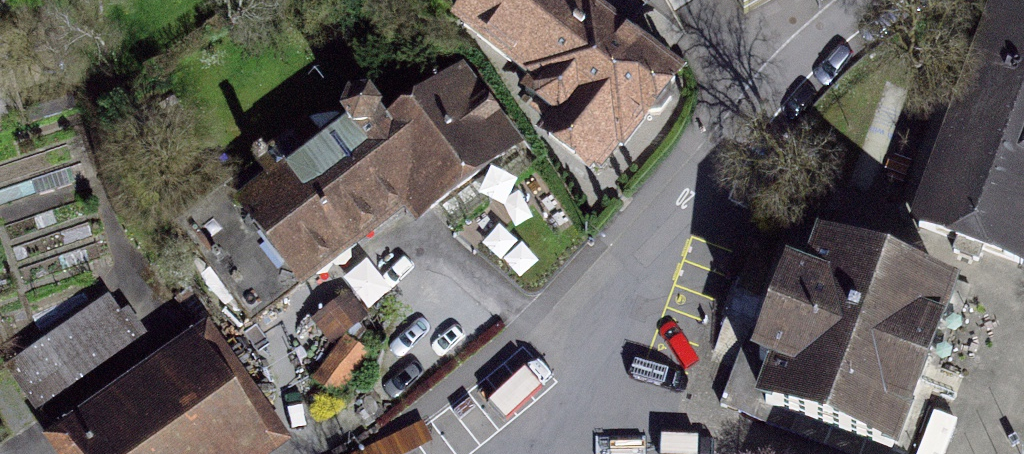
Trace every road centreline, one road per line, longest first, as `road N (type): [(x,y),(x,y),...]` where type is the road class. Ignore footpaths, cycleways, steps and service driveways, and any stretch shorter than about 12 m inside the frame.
road 1 (residential): [(596,395),(664,221),(741,121)]
road 2 (residential): [(893,0),(833,34),(741,121)]
road 3 (residential): [(705,453),(706,429),(596,395)]

